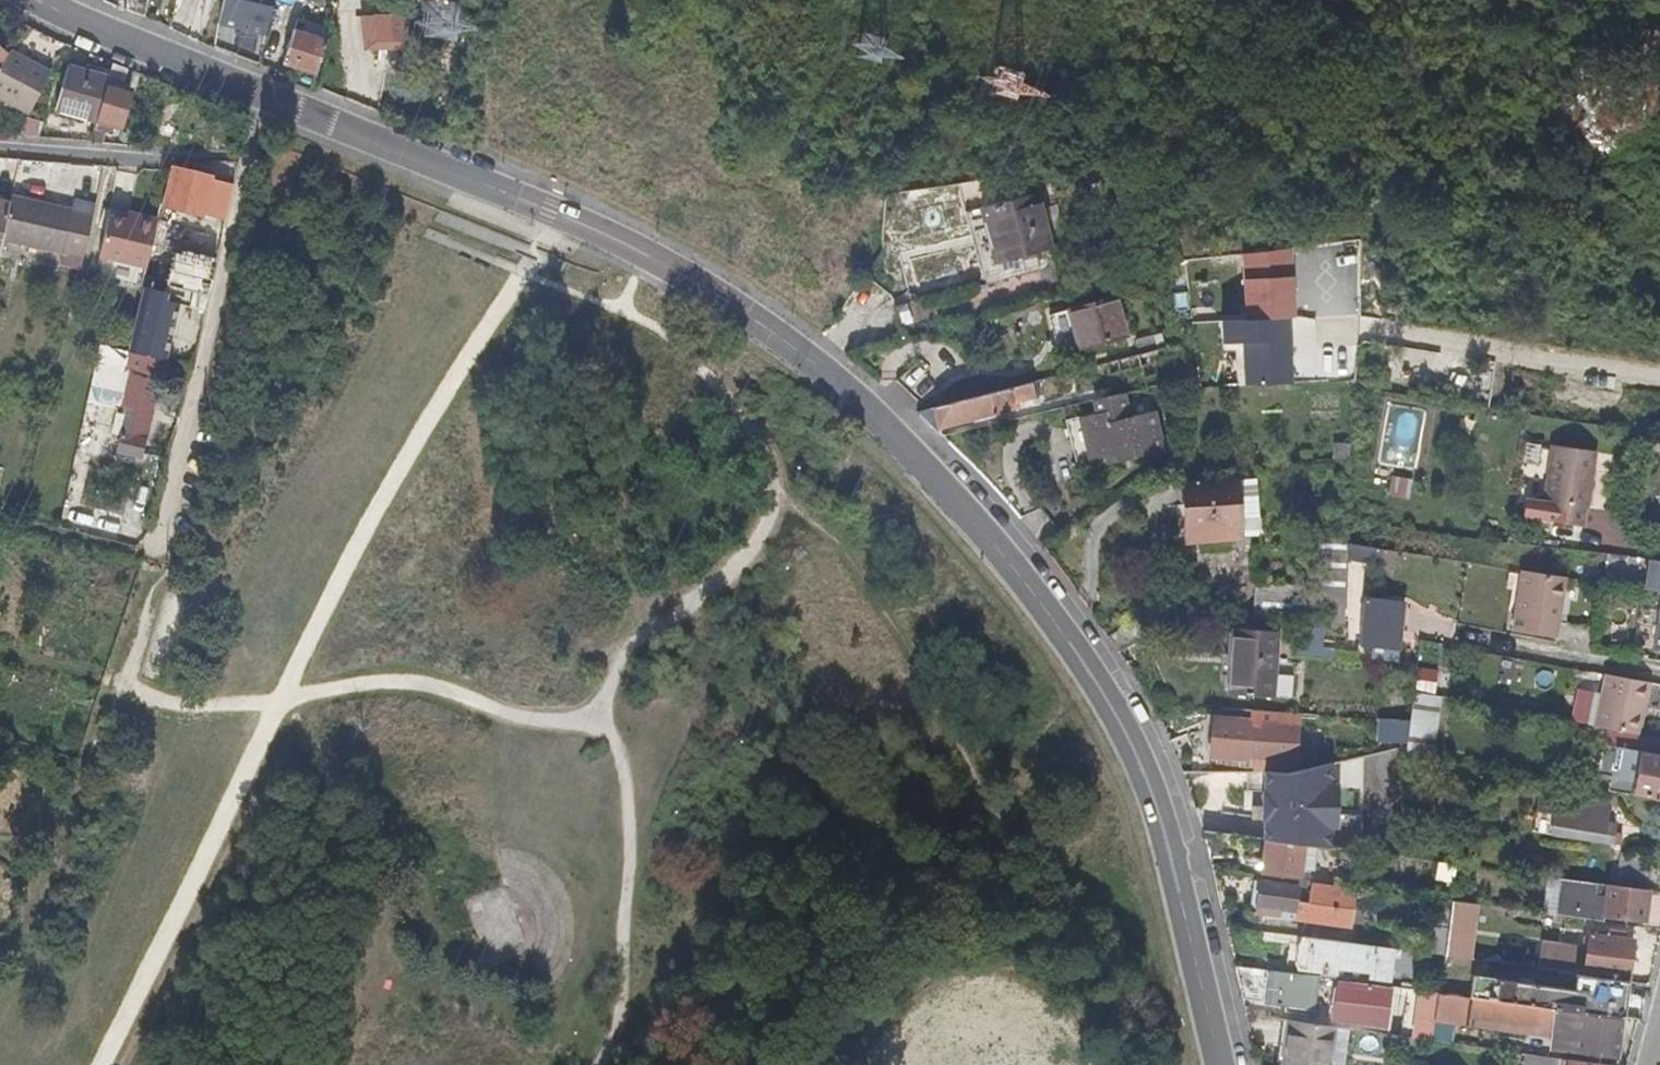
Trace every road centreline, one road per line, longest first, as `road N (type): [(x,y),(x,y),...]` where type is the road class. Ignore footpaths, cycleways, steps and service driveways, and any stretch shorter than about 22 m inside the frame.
road 1 (tertiary): [(1222,1064),(1163,826),(1111,706),(1027,583),(827,375),(734,305),(625,243),(36,0)]
road 2 (track): [(644,252),(623,307),(706,366),(779,461),(782,490),(750,554),(645,630),(625,650),(594,711),(571,719),(498,711),(406,680),(278,701)]
road 3 (track): [(278,701),(433,412),(538,251),(551,212)]
road 4 (track): [(101,1064),(278,701)]
road 5 (track): [(594,711),(620,759),(630,803),(623,993),(595,1064)]
road 6 (track): [(155,563),(128,685),(196,704),(278,701)]
road 7 (residential): [(248,166),(0,147)]
road 8 (track): [(623,307),(432,233)]
road 9 (residential): [(1469,634),(1659,670)]

